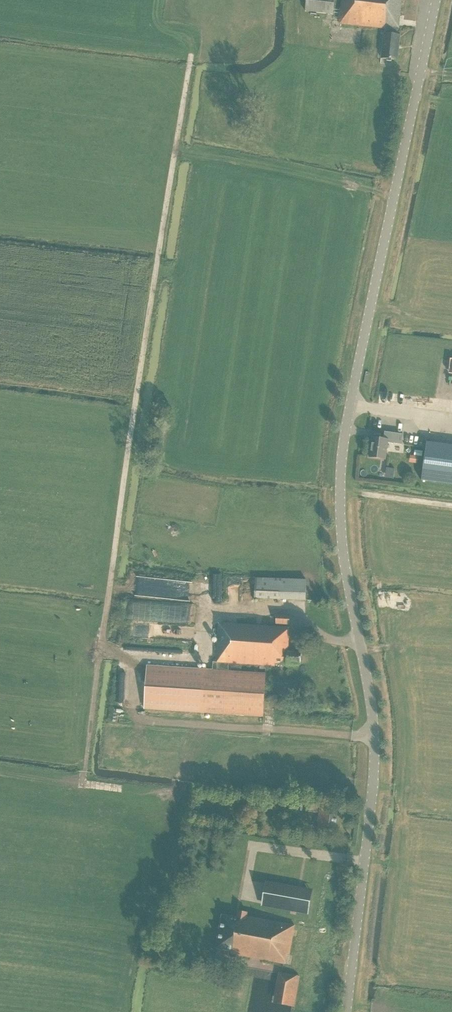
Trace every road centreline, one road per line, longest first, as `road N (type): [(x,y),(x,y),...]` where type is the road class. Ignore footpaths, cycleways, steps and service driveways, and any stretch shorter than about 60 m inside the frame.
road 1 (tertiary): [(348,1011),(376,747),(343,536),(345,444),(438,0)]

